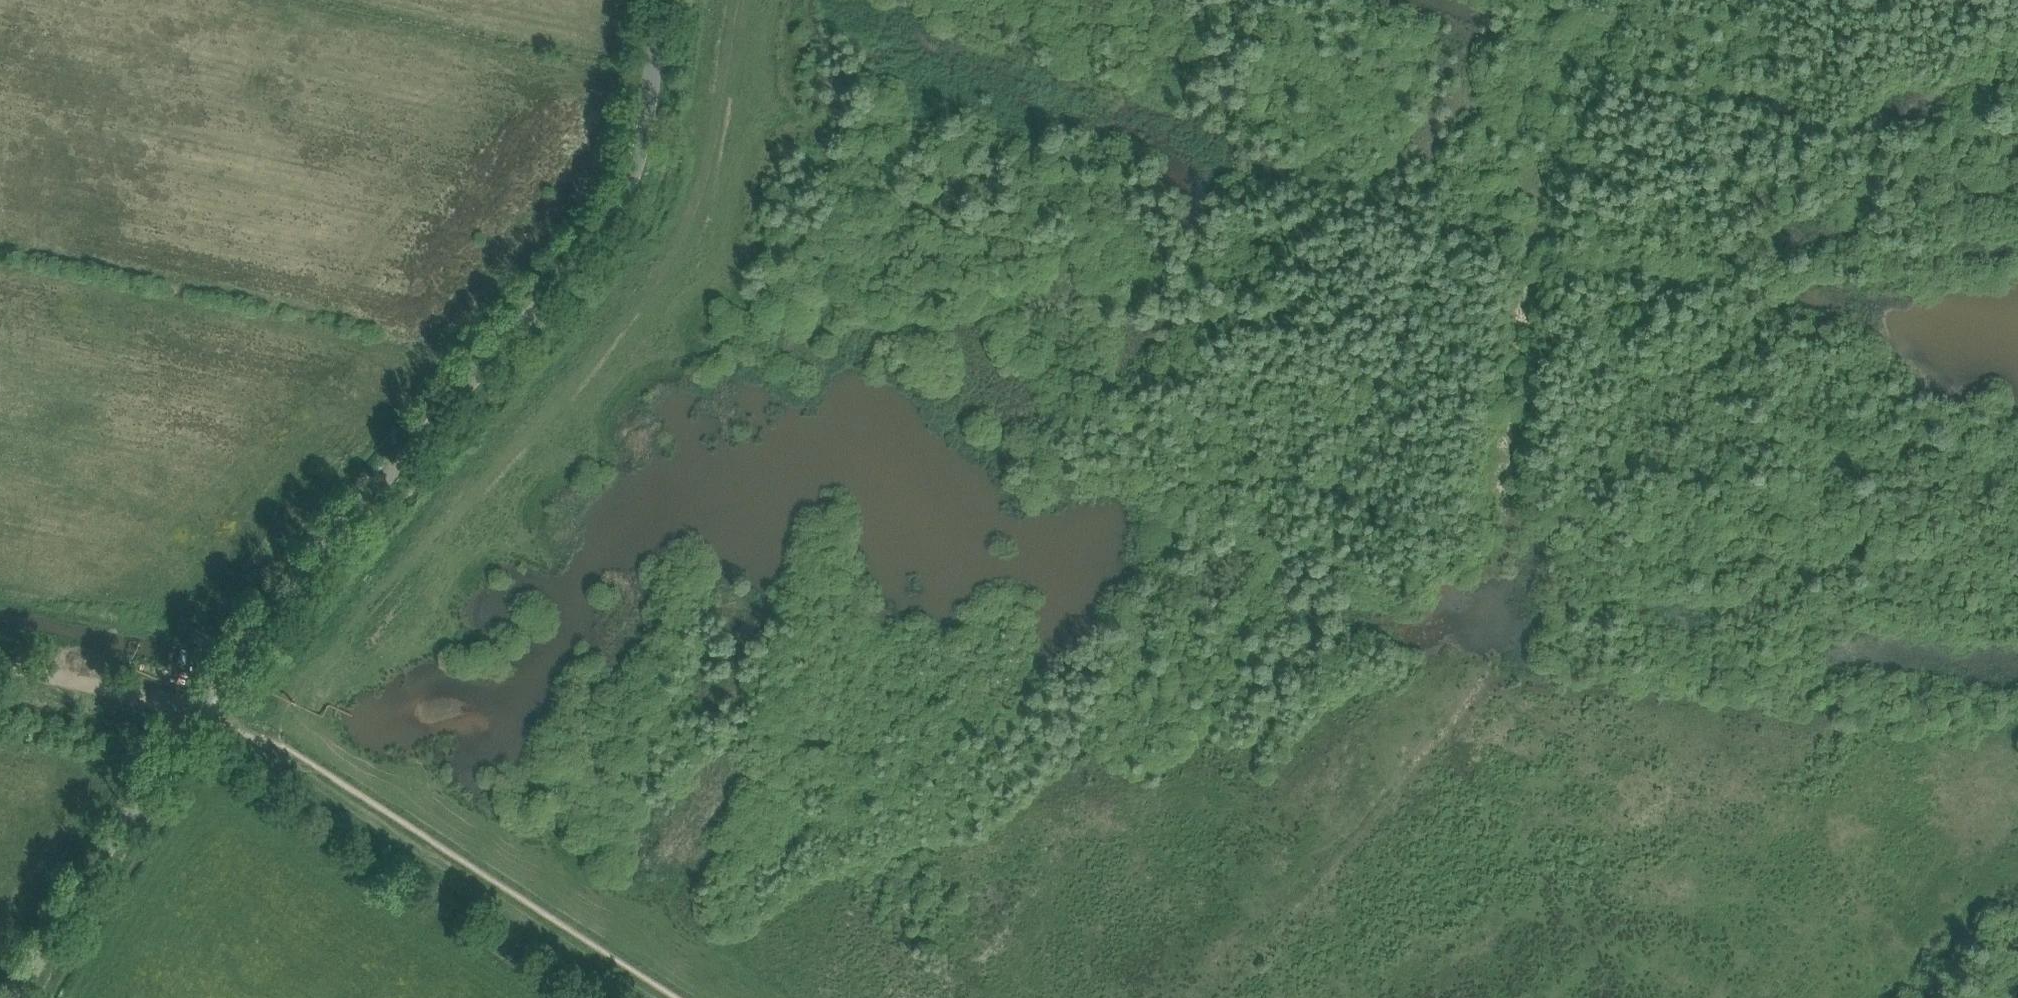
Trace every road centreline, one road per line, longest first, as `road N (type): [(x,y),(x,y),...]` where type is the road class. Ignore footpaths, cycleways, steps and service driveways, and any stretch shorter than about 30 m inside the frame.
road 1 (unclassified): [(15,997),(198,709),(336,532),(587,252),(645,137),(662,0)]
road 2 (track): [(658,997),(271,747)]
road 3 (track): [(271,747),(198,709),(0,667)]

